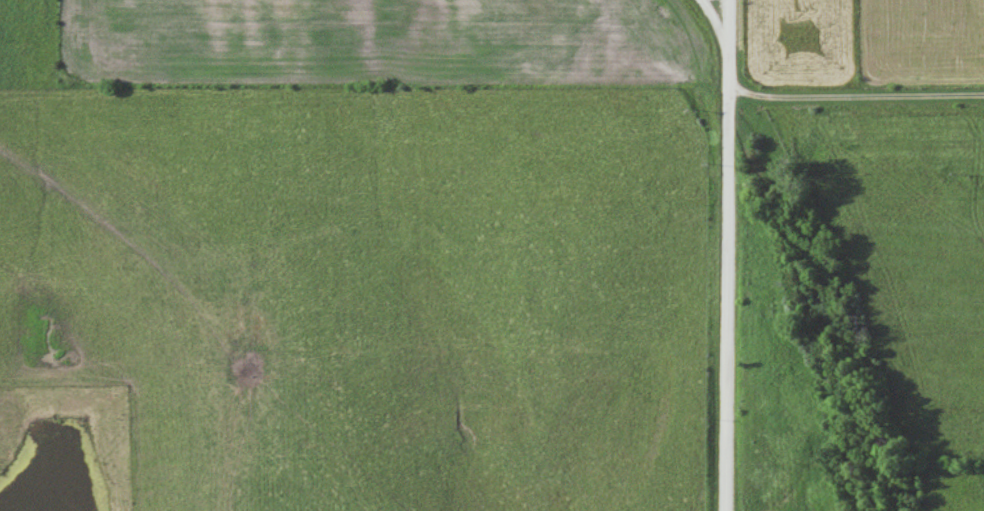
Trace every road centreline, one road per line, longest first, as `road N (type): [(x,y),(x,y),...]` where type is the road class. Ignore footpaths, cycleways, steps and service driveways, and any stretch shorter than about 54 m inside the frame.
road 1 (residential): [(726,510),(730,0)]

